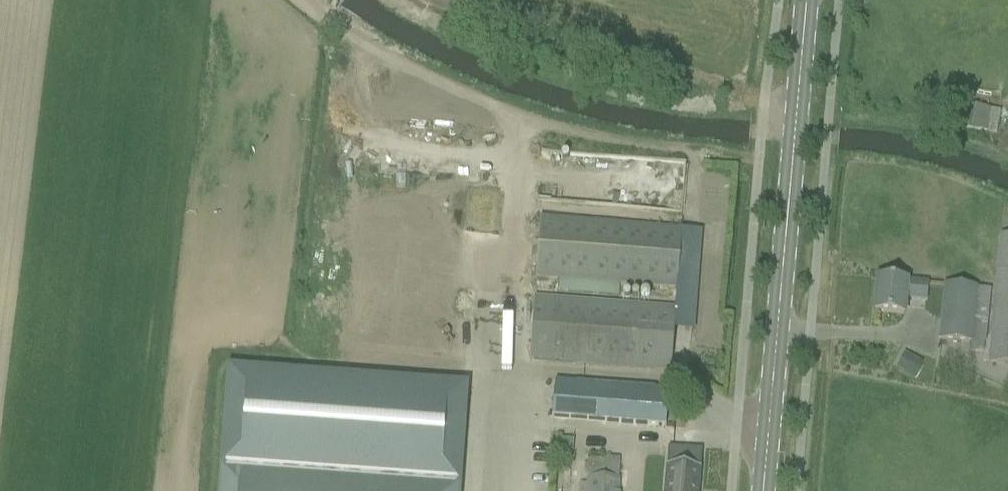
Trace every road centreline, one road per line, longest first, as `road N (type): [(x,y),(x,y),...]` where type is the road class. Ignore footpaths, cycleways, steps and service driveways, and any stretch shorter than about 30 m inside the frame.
road 1 (secondary): [(766,490),(809,0)]

